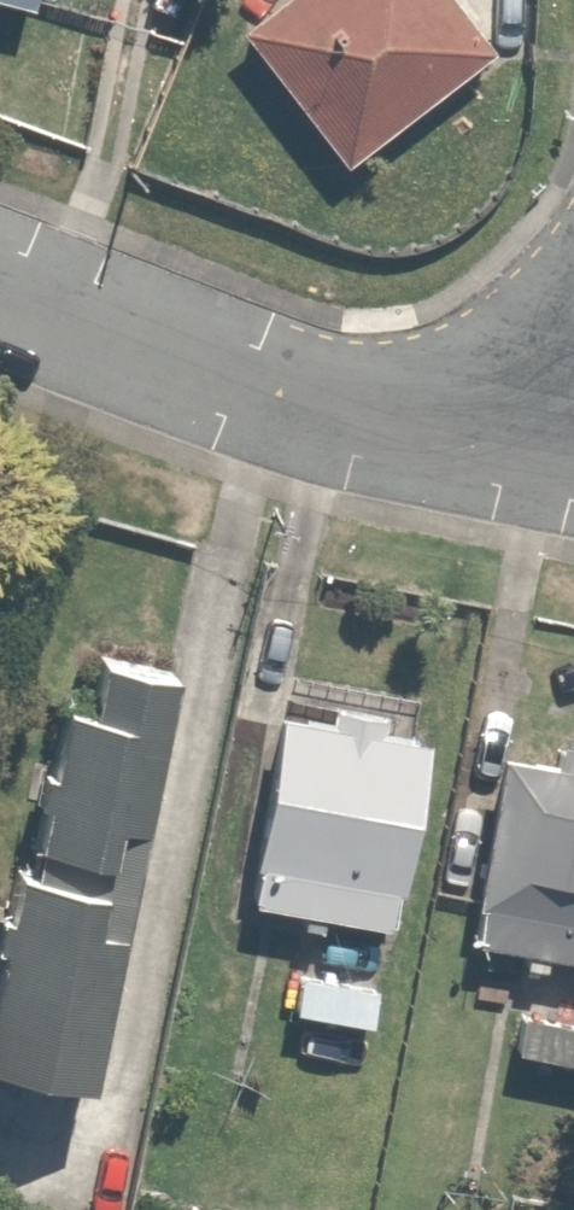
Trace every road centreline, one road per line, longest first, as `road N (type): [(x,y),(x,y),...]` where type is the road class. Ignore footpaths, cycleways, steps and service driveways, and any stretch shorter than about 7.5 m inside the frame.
road 1 (residential): [(0,294),(182,363),(355,415),(565,457)]

